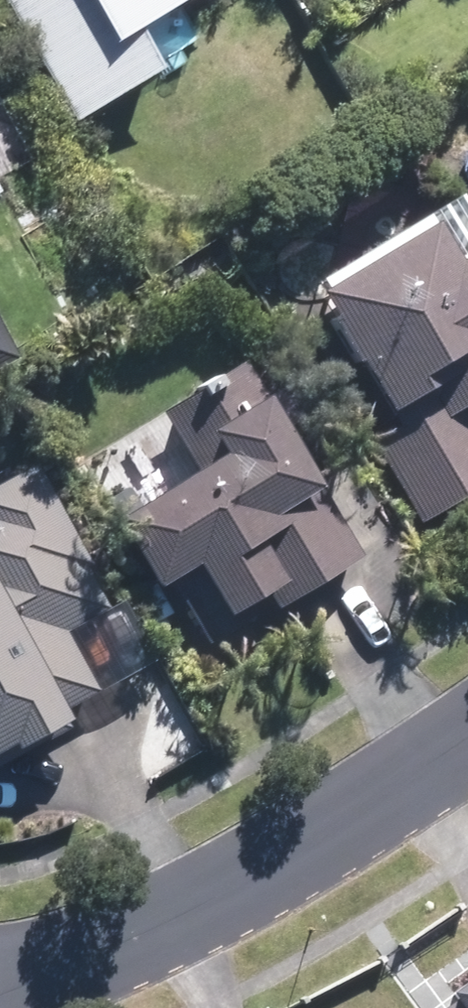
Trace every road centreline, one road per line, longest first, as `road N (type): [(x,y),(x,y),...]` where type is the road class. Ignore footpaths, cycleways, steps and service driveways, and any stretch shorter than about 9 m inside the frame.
road 1 (residential): [(467,738),(152,928),(0,989)]

